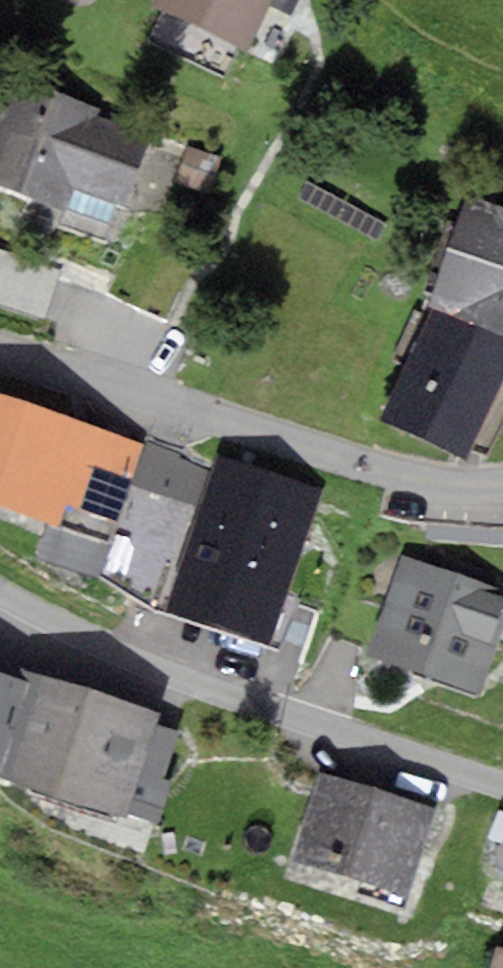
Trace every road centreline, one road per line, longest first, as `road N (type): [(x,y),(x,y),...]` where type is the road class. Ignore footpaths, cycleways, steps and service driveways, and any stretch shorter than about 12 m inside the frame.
road 1 (residential): [(502,793),(113,646),(0,581)]
road 2 (residential): [(502,488),(419,484),(0,348)]

